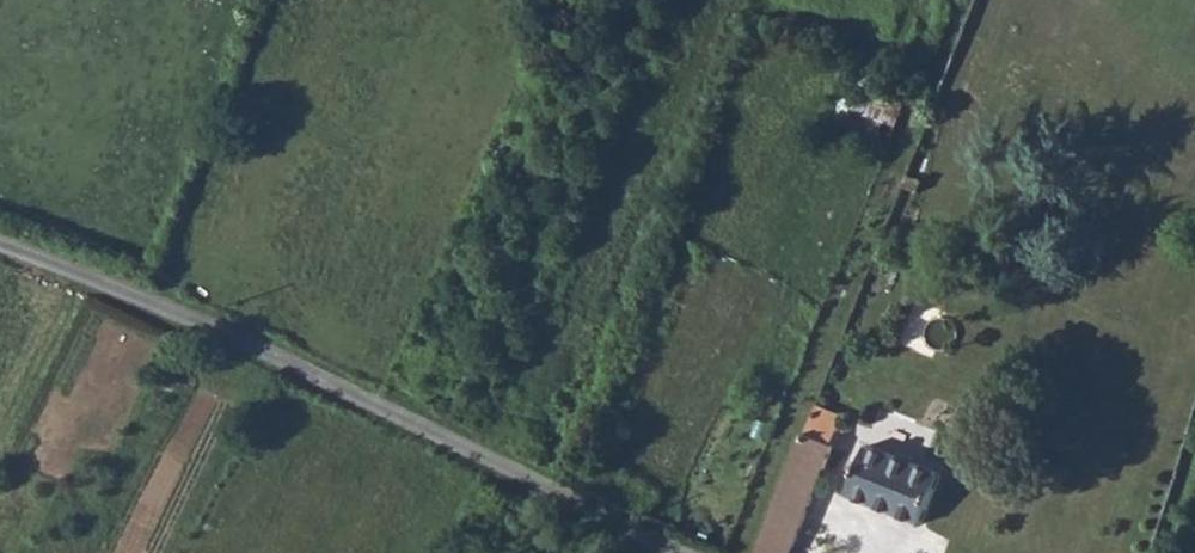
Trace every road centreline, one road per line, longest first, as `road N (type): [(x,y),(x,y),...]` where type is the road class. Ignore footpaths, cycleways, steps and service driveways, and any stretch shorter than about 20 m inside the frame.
road 1 (unclassified): [(693,552),(595,501),(504,472),(296,364),(0,243)]

